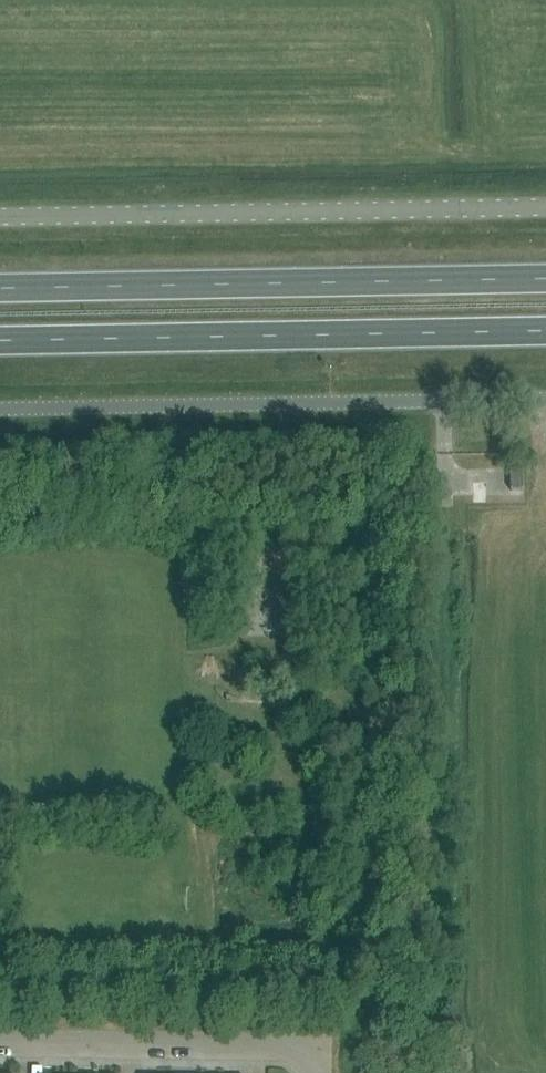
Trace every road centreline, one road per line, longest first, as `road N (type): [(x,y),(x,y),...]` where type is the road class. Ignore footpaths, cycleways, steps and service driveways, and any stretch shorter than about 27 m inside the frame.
road 1 (trunk): [(0,341),(545,331)]
road 2 (trunk): [(545,278),(0,288)]
road 3 (unclassified): [(0,216),(545,207)]
road 4 (unclassified): [(0,409),(545,400)]
road 5 (residential): [(312,1072),(298,1054),(278,1046),(0,1042)]

